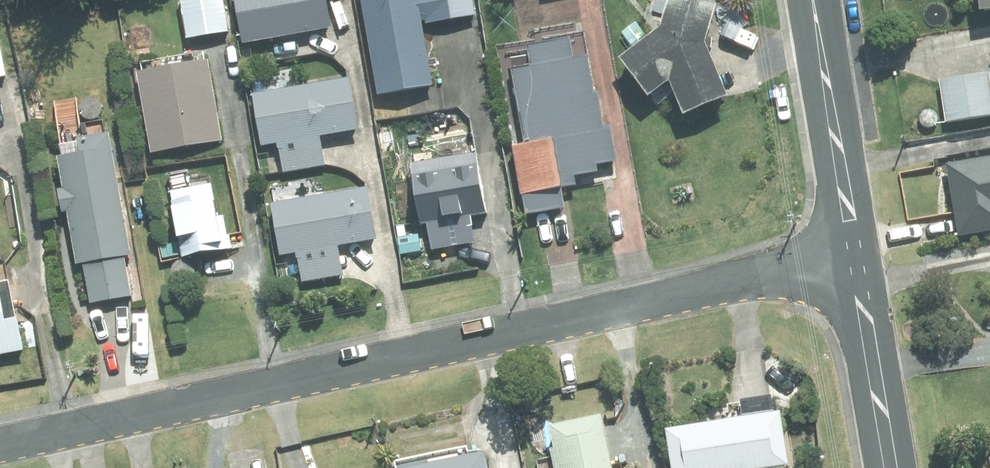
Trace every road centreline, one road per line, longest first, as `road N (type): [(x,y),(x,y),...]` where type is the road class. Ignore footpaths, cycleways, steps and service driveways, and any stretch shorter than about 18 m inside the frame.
road 1 (residential): [(856,256),(0,439)]
road 2 (residential): [(856,256),(812,0)]
road 3 (residential): [(892,467),(856,256)]

